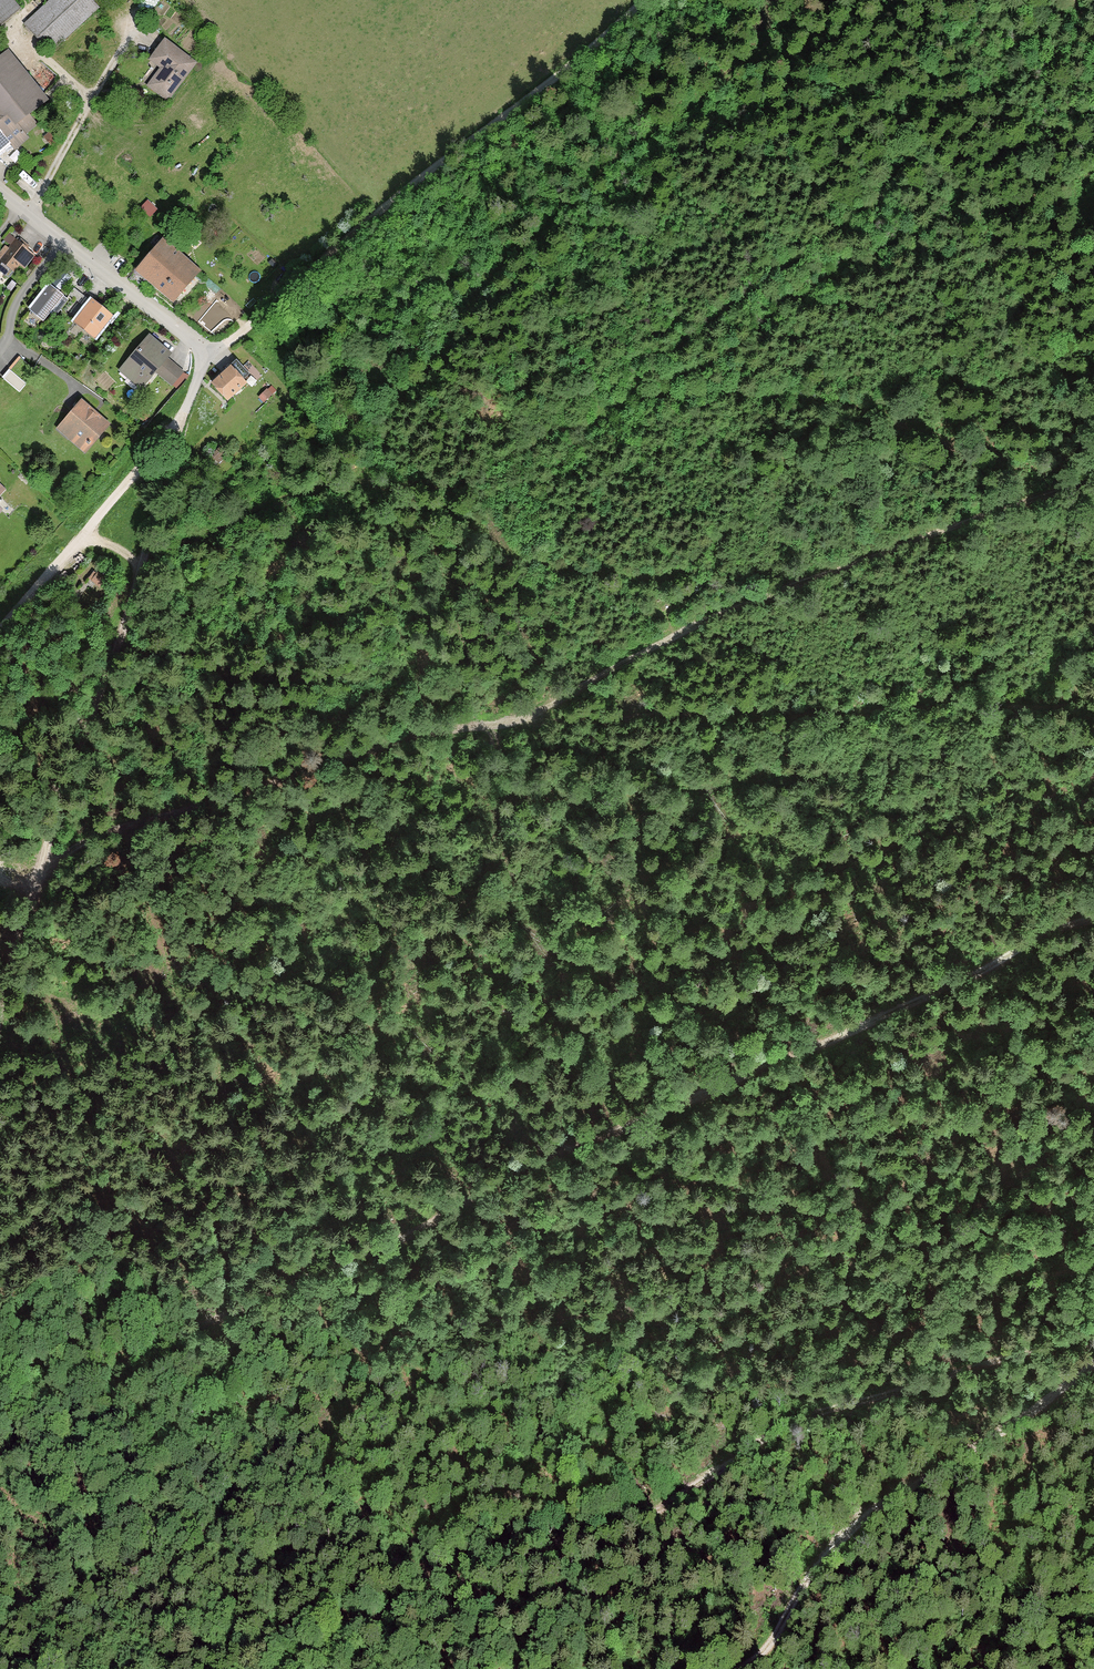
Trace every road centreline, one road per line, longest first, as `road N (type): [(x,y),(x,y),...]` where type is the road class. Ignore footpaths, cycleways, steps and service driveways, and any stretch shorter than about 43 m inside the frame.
road 1 (track): [(1093,917),(1047,931),(157,1339),(0,1425)]
road 2 (track): [(1093,477),(755,599),(508,720),(238,777),(136,816),(53,860)]
road 3 (track): [(0,635),(179,432),(208,354),(249,330),(380,214),(646,0)]
road 4 (track): [(292,1668),(390,1608),(658,1507),(807,1419),(1093,1328)]
road 5 (track): [(738,1668),(777,1632),(848,1529),(1093,1361)]
road 6 (residential): [(64,242),(208,354)]
road 7 (residential): [(64,242),(21,299),(0,353)]

